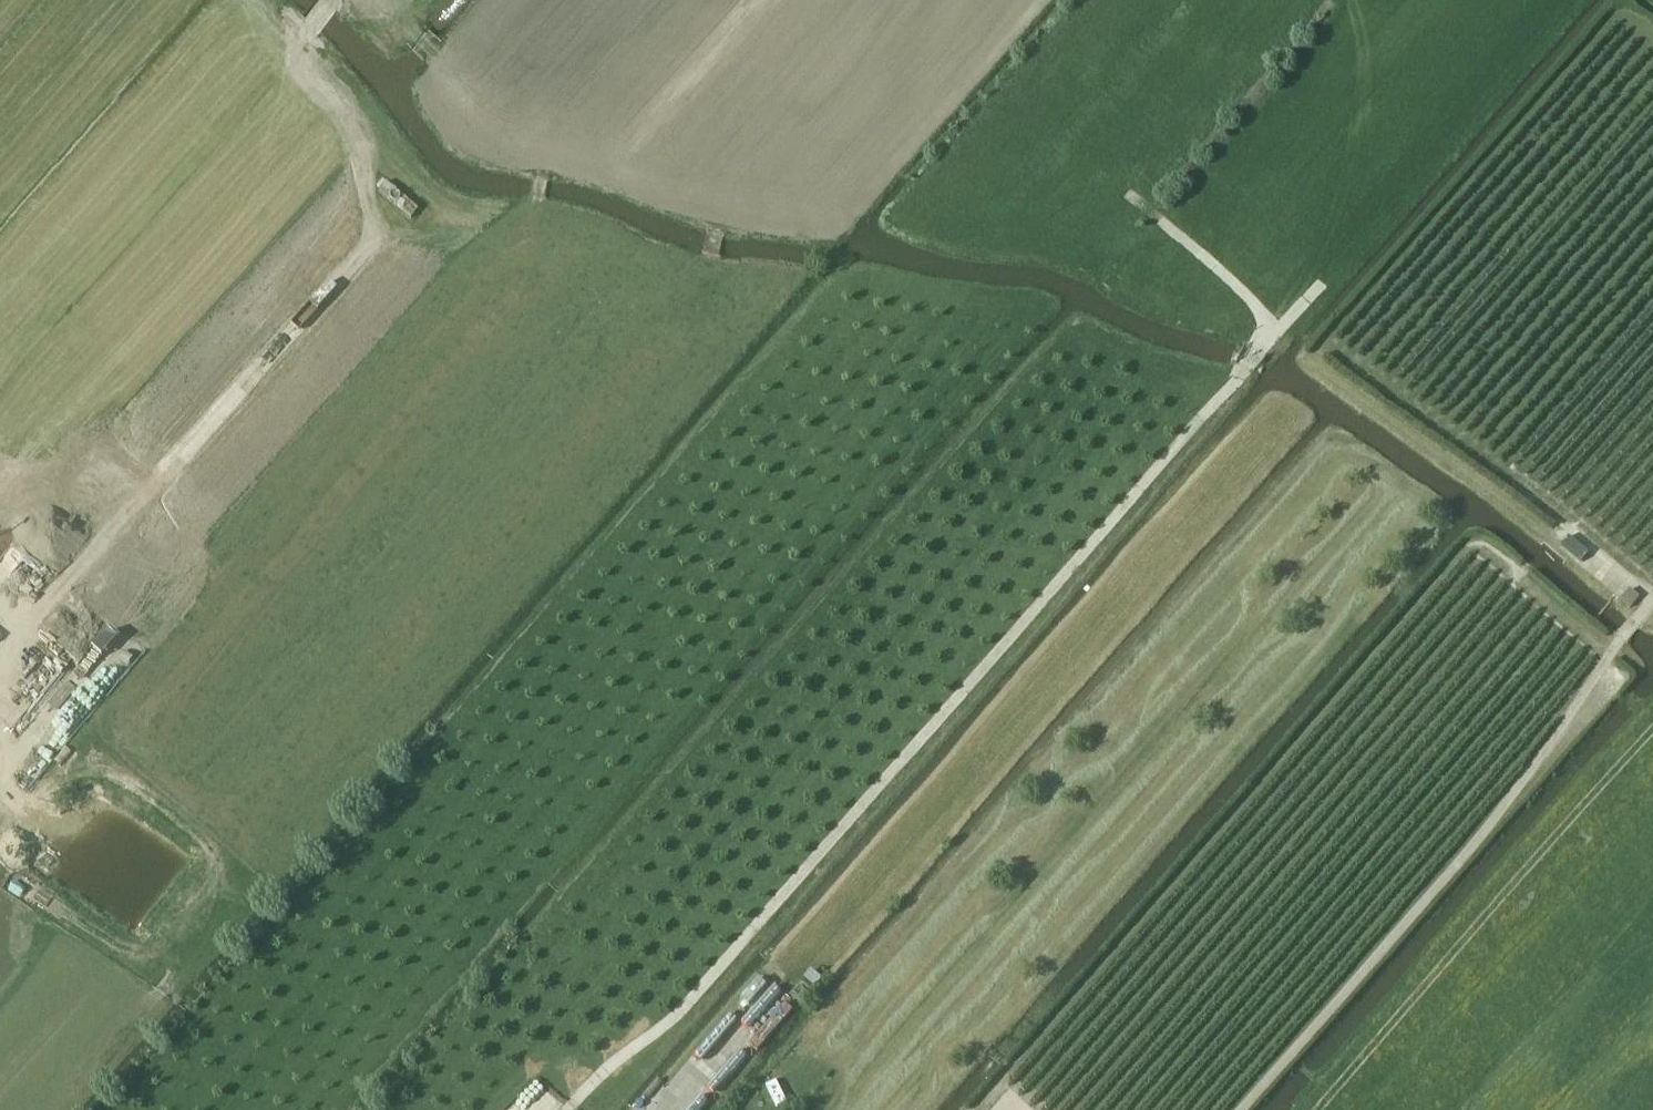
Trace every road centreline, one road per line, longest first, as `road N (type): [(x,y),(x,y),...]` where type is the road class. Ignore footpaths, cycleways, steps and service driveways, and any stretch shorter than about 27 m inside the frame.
road 1 (track): [(564,1109),(691,1000),(1280,326),(1137,199)]
road 2 (track): [(1228,1109),(1570,720),(1652,603)]

